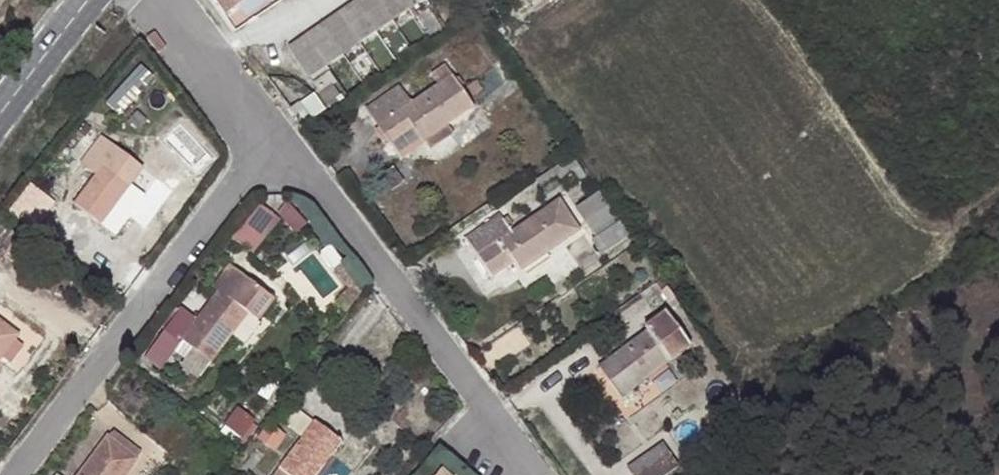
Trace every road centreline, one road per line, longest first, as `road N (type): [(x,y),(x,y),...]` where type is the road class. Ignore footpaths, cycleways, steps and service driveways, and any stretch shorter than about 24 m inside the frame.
road 1 (residential): [(269,131),(526,474)]
road 2 (residential): [(269,131),(12,474)]
road 3 (secondary): [(0,117),(99,0)]

